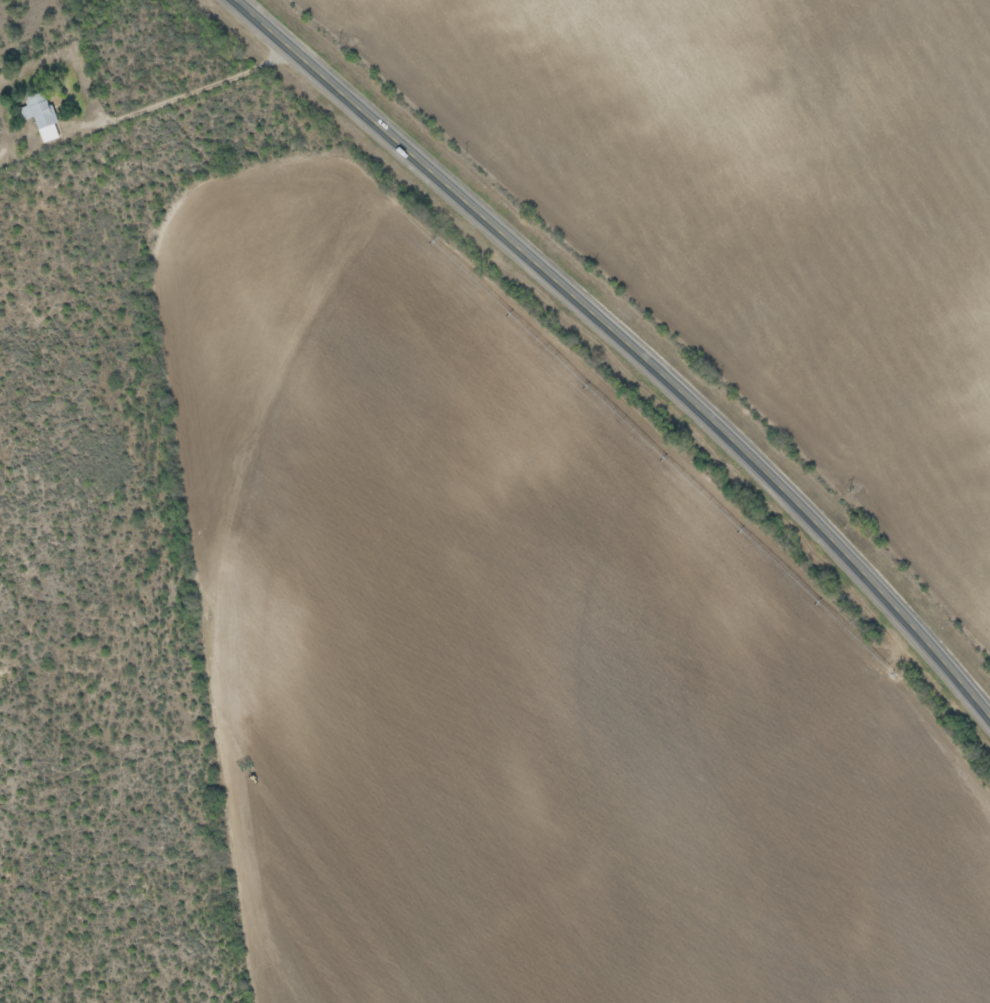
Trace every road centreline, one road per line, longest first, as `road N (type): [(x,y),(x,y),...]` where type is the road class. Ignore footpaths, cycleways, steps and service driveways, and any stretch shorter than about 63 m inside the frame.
road 1 (trunk): [(241,0),(759,465),(989,718)]

